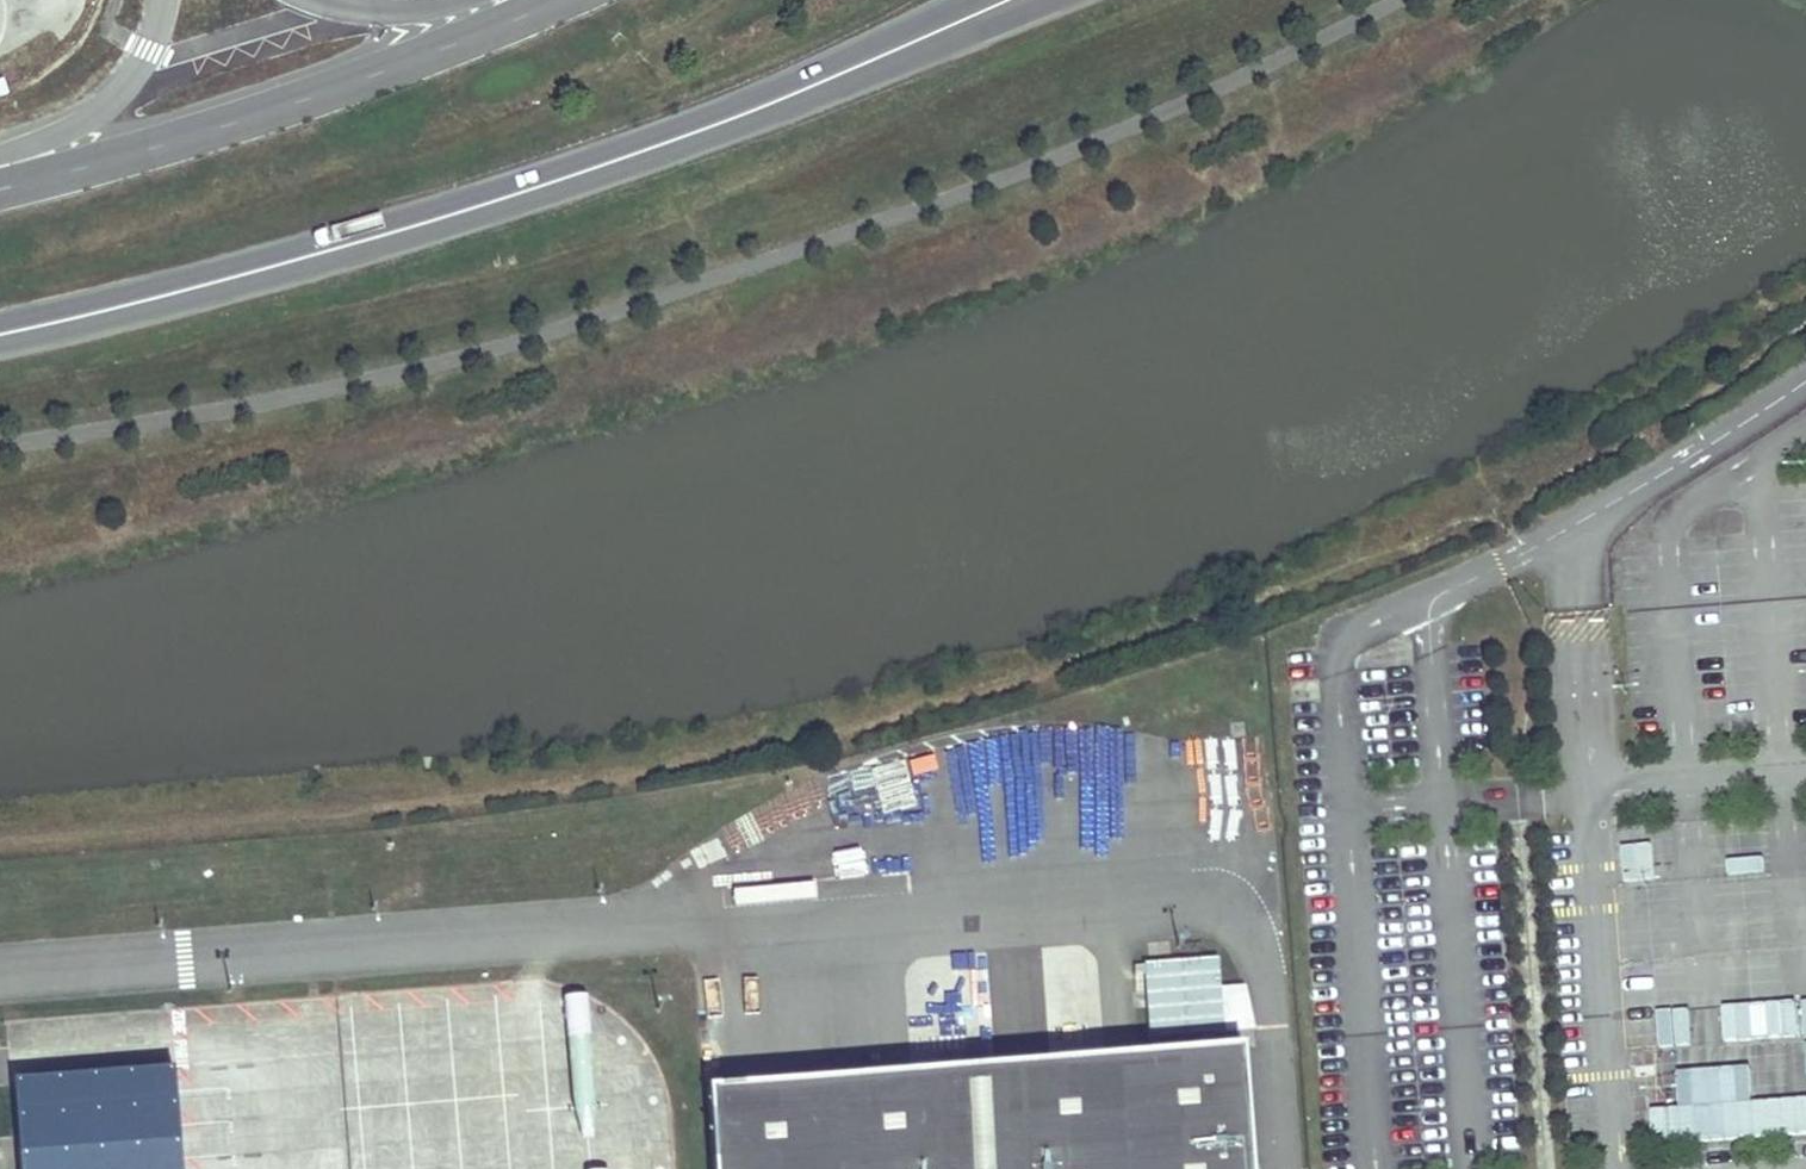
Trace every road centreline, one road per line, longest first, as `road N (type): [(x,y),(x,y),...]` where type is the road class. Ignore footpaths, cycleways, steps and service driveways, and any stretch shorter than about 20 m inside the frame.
road 1 (secondary): [(0,334),(254,271),(584,173),(814,91),(974,14)]
road 2 (tertiary): [(569,0),(522,26),(257,117),(0,185)]
road 3 (tertiary): [(163,0),(126,89),(75,126),(0,161)]

